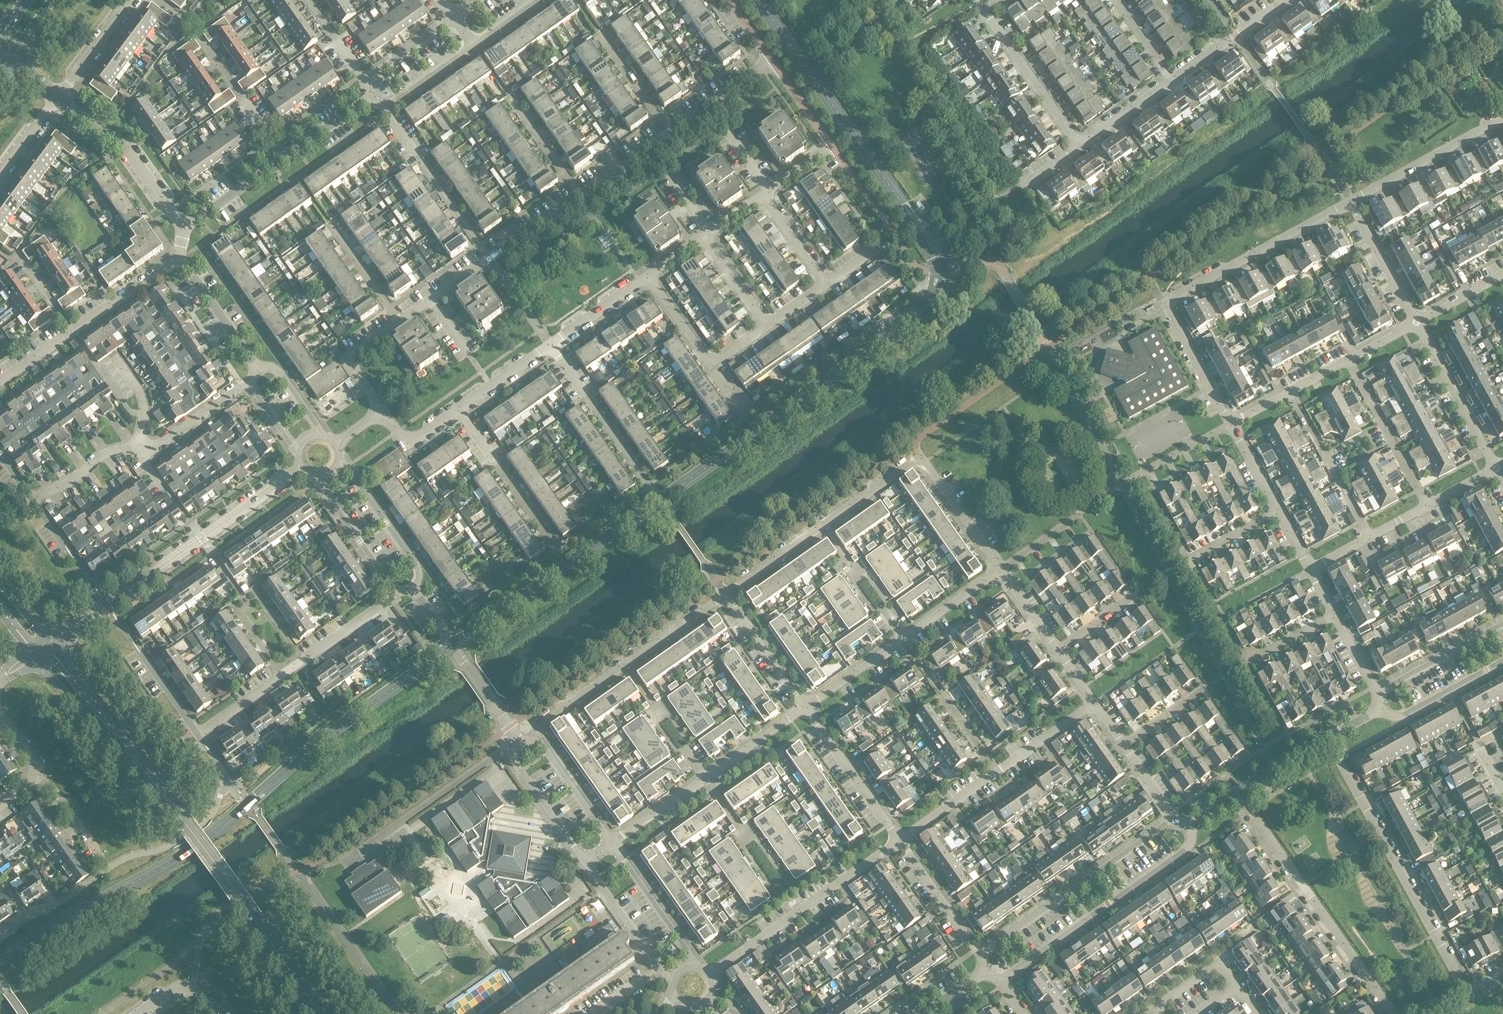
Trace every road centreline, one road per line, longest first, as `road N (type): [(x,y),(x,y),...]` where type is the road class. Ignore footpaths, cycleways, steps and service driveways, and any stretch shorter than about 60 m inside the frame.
road 1 (residential): [(397,320),(769,59)]
road 2 (residential): [(1229,424),(1165,302),(1352,203)]
road 3 (residential): [(396,593),(198,735),(137,649)]
road 4 (residential): [(1502,981),(1470,1000),(1330,739)]
road 5 (secondary): [(319,1013),(147,772)]
road 6 (residential): [(1393,1013),(1238,792)]
road 7 (residential): [(998,980),(1190,848),(1192,825)]
road 8 (residential): [(31,500),(71,482),(102,454),(157,445),(251,385)]
road 9 (residential): [(534,739),(544,722),(726,595)]
road 10 (residential): [(726,595),(922,458)]
road 11 (residential): [(805,707),(1000,569)]
road 12 (residential): [(899,842),(1093,703)]
road 13 (residential): [(1173,817),(978,952)]
road 14 (residential): [(614,844),(805,707)]
road 15 (residential): [(456,407),(648,276)]
road 16 (residential): [(710,971),(899,842)]
road 17 (residential): [(0,380),(179,255)]
road 18 (residential): [(187,225),(365,102)]
road 19 (residential): [(128,590),(300,467)]
road 20 (residential): [(766,194),(833,149),(769,59)]
road 21 (residential): [(522,744),(414,588)]
road 22 (residential): [(187,225),(123,144),(58,97)]
road 23 (residential): [(1352,203),(1502,117)]
road 24 (residential): [(1366,540),(1290,392)]
road 25 (residential): [(1427,507),(1350,360)]
road 26 (residential): [(899,842),(805,707)]
road 27 (residential): [(1495,467),(1416,325)]
road 28 (residential): [(1078,141),(983,11)]
road 29 (residential): [(414,588),(420,567),(339,455)]
road 30 (secondary): [(37,659),(147,772)]
road 31 (secondary): [(147,772),(52,647)]
road 32 (residential): [(315,475),(396,593)]
road 33 (residential): [(522,744),(515,761),(586,863)]
road 34 (residential): [(1167,81),(1284,0)]
road 35 (residential): [(688,961),(614,844)]
road 36 (residential): [(1416,325),(1352,203)]
road 37 (residential): [(805,707),(726,595)]
road 38 (residential): [(256,367),(179,255)]
road 39 (residential): [(1000,569),(922,458)]
road 40 (residential): [(978,952),(899,842)]
road 41 (residential): [(1502,623),(1384,689)]
road 42 (residential): [(1382,709),(1416,711),(1502,664)]
road 43 (residential): [(614,844),(534,739)]
road 44 (residential): [(586,863),(659,970)]
road 45 (residential): [(380,413),(350,366),(356,347),(397,320)]
road 46 (residential): [(58,97),(130,0)]

